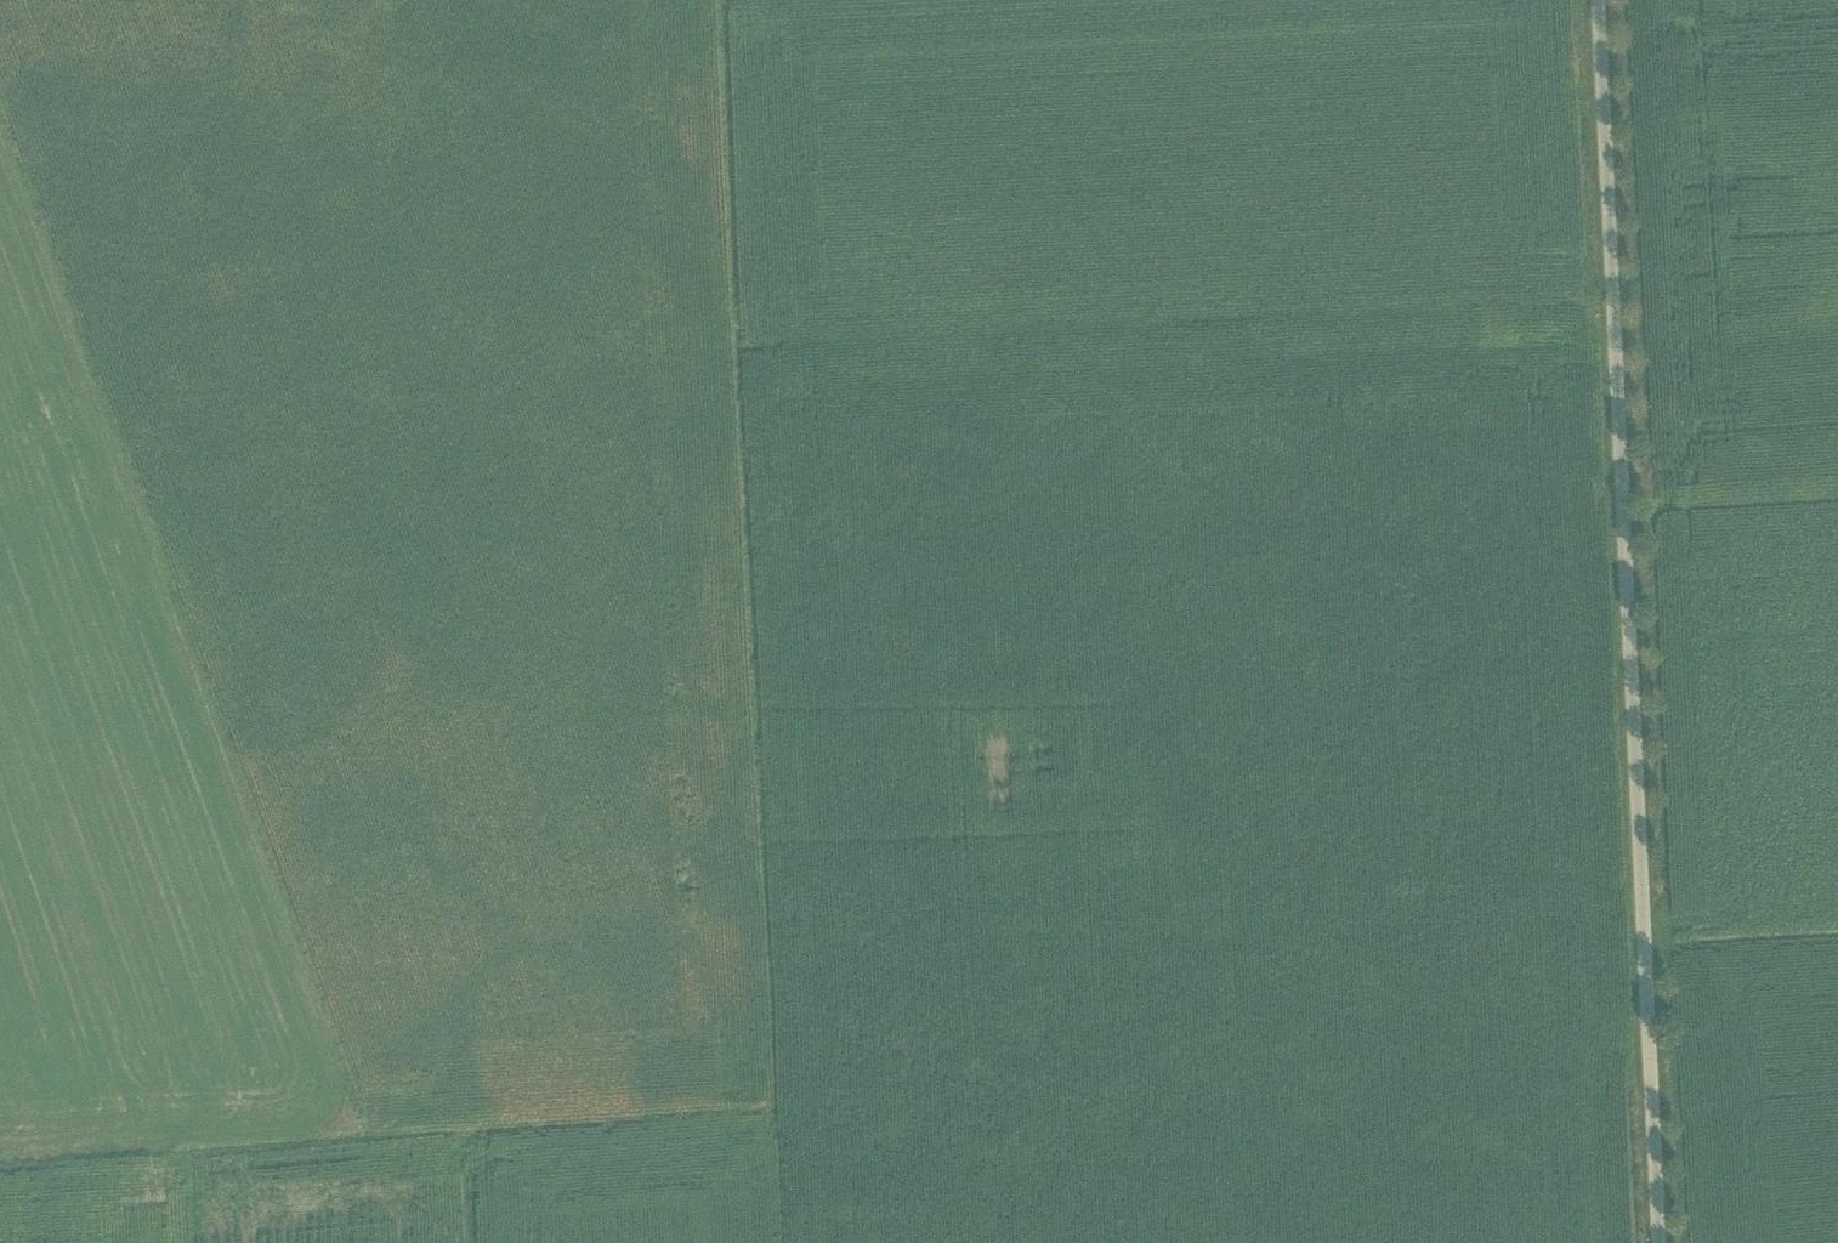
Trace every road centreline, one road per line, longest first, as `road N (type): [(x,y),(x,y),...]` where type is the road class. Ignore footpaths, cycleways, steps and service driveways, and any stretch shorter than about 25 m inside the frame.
road 1 (unclassified): [(1658,1242),(1599,0)]

